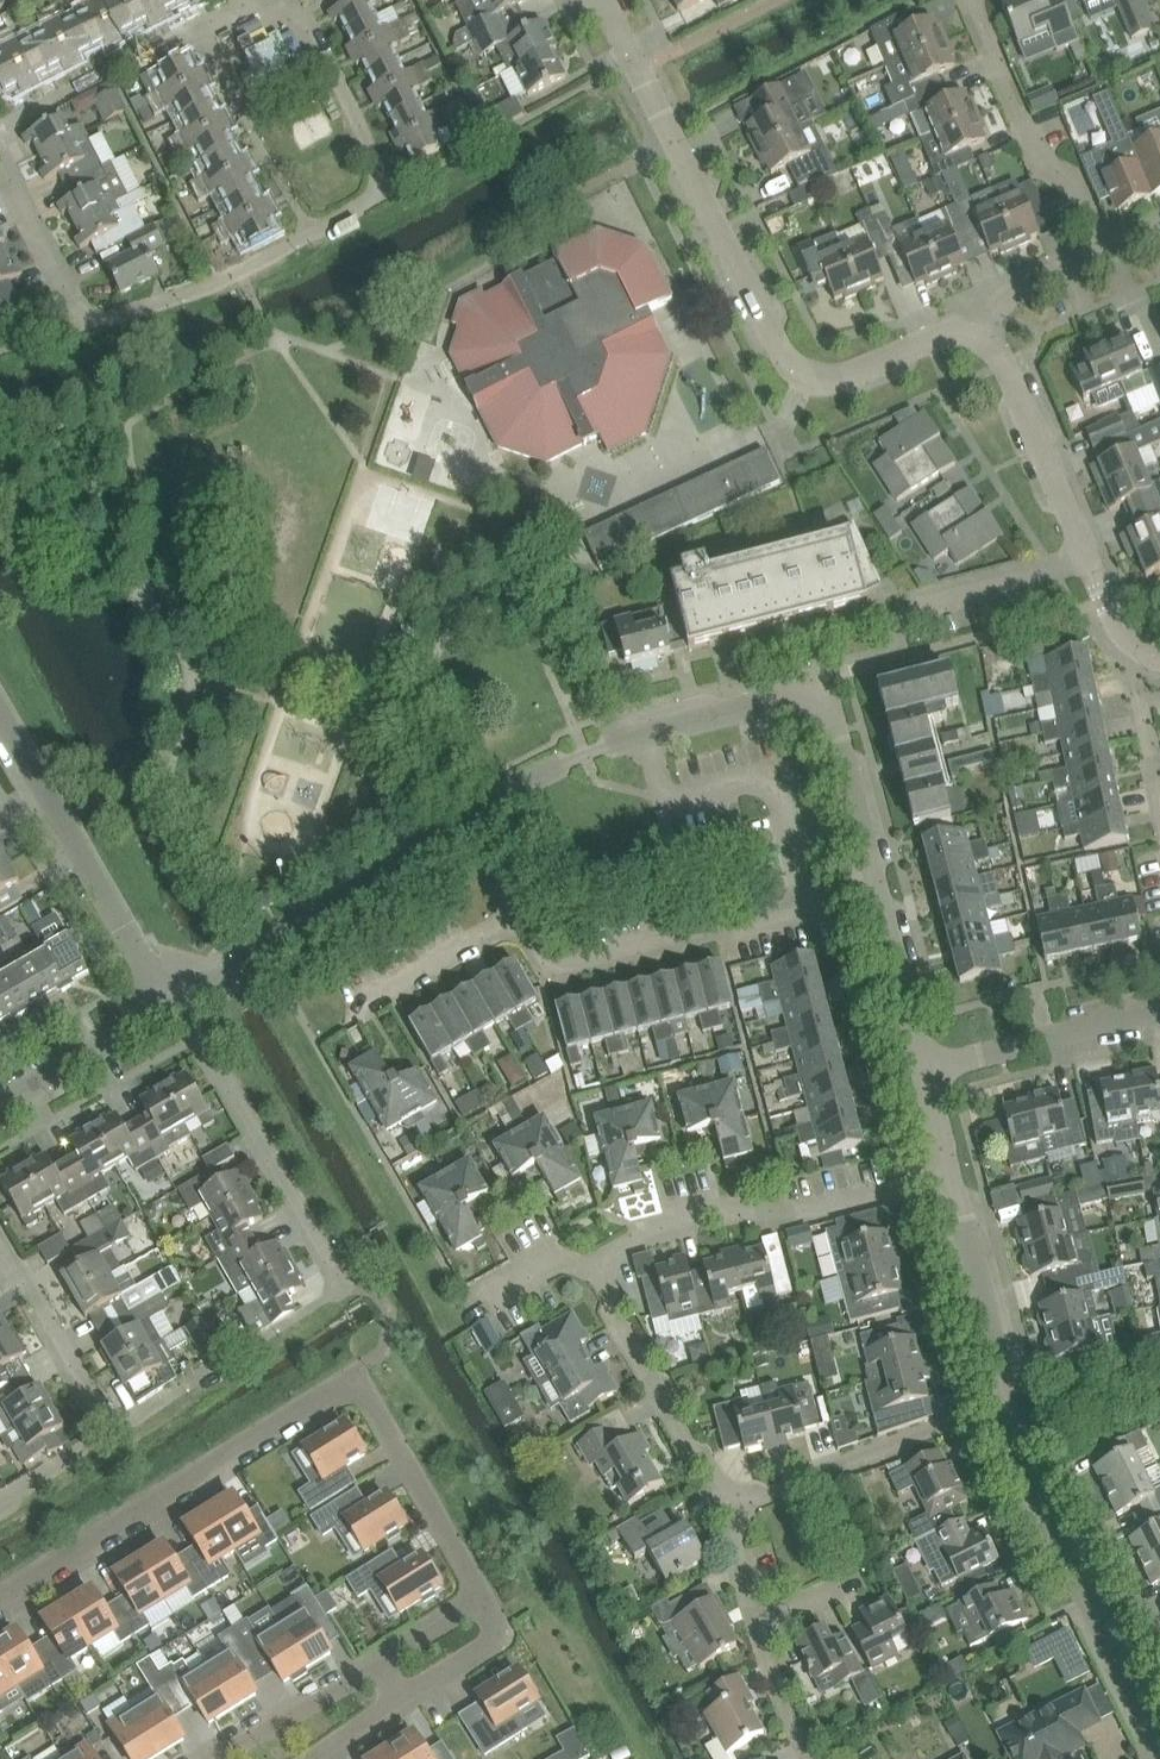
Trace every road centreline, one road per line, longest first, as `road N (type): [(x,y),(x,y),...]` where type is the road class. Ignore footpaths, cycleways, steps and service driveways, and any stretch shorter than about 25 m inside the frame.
road 1 (residential): [(0,1599),(340,1390),(357,1389),(372,1401),(481,1599)]
road 2 (unclassified): [(981,335),(952,330),(836,379),(795,368),(604,0)]
road 3 (residential): [(111,1441),(320,1312),(343,1286),(185,1004)]
road 4 (residential): [(313,233),(200,294),(105,320),(82,318),(0,171)]
road 5 (unclassified): [(646,734),(828,688),(874,889)]
road 6 (unclassified): [(1159,657),(1126,639),(1109,609),(1006,359),(981,335)]
road 7 (unclassified): [(1009,1399),(1055,1533),(1159,1744)]
road 8 (residential): [(598,1266),(643,1239),(743,1215),(790,1220),(952,1175)]
road 9 (residential): [(173,1011),(0,713)]
road 10 (unclassified): [(185,1004),(462,821)]
road 11 (residential): [(814,905),(560,968),(546,963),(518,917)]
road 12 (residential): [(814,905),(782,775),(664,803),(646,734)]
road 13 (residential): [(1113,251),(1079,174),(1037,157),(976,0)]
road 14 (residential): [(313,233),(384,194),(378,165),(290,0)]
road 15 (residential): [(1009,1399),(741,1504)]
road 16 (residential): [(741,1504),(623,1329),(598,1266)]
road 17 (unclassified): [(928,1068),(1159,1017)]
road 18 (residential): [(111,1441),(0,1238)]
road 19 (unclassified): [(952,1175),(1009,1399)]
road 20 (residential): [(313,233),(198,36)]
road 21 (residential): [(198,36),(0,126)]
road 22 (unclassified): [(462,821),(546,773),(646,734)]
road 23 (unclassified): [(0,1107),(173,1011)]
road 24 (residential): [(211,1758),(378,1660)]
road 25 (residential): [(354,1014),(518,917)]
road 26 (unclassified): [(874,889),(928,1068)]
road 27 (residential): [(481,1599),(504,1636),(405,1702)]
road 28 (residential): [(981,335),(1014,293),(1113,251)]
road 29 (residential): [(812,1758),(757,1623)]
road 30 (residential): [(469,1304),(552,1256),(598,1266)]
road 31 (residential): [(111,1441),(0,1505)]
road 32 (residential): [(757,1623),(733,1552),(741,1504)]
road 33 (residential): [(378,1660),(481,1599)]

